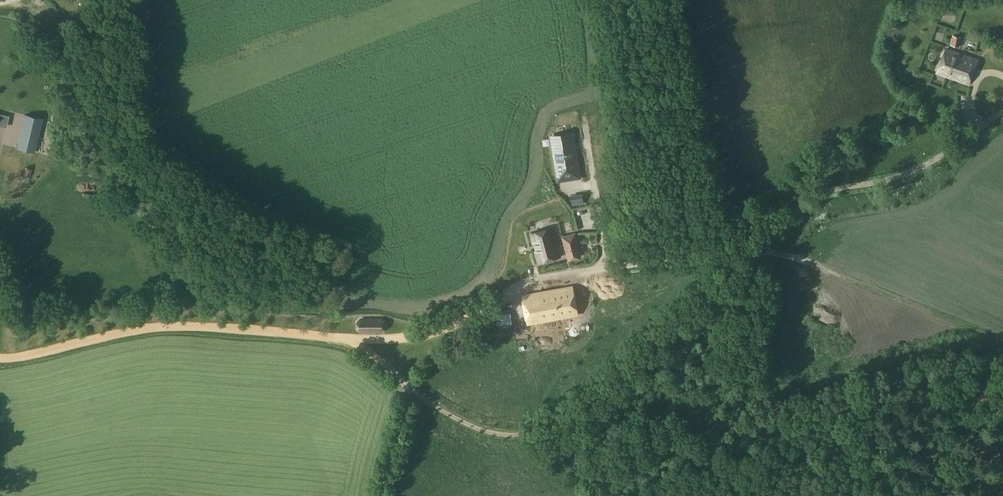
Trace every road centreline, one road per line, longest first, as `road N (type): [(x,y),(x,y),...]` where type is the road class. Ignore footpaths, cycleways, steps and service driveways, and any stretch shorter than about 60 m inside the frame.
road 1 (track): [(759,240),(577,413),(526,442),(473,425),(410,389),(354,339)]
road 2 (track): [(354,339),(446,327),(528,282),(759,240)]
road 3 (track): [(0,359),(153,326),(354,339)]
road 4 (track): [(759,240),(813,194),(923,167),(1002,108)]
road 5 (track): [(378,495),(430,332)]

